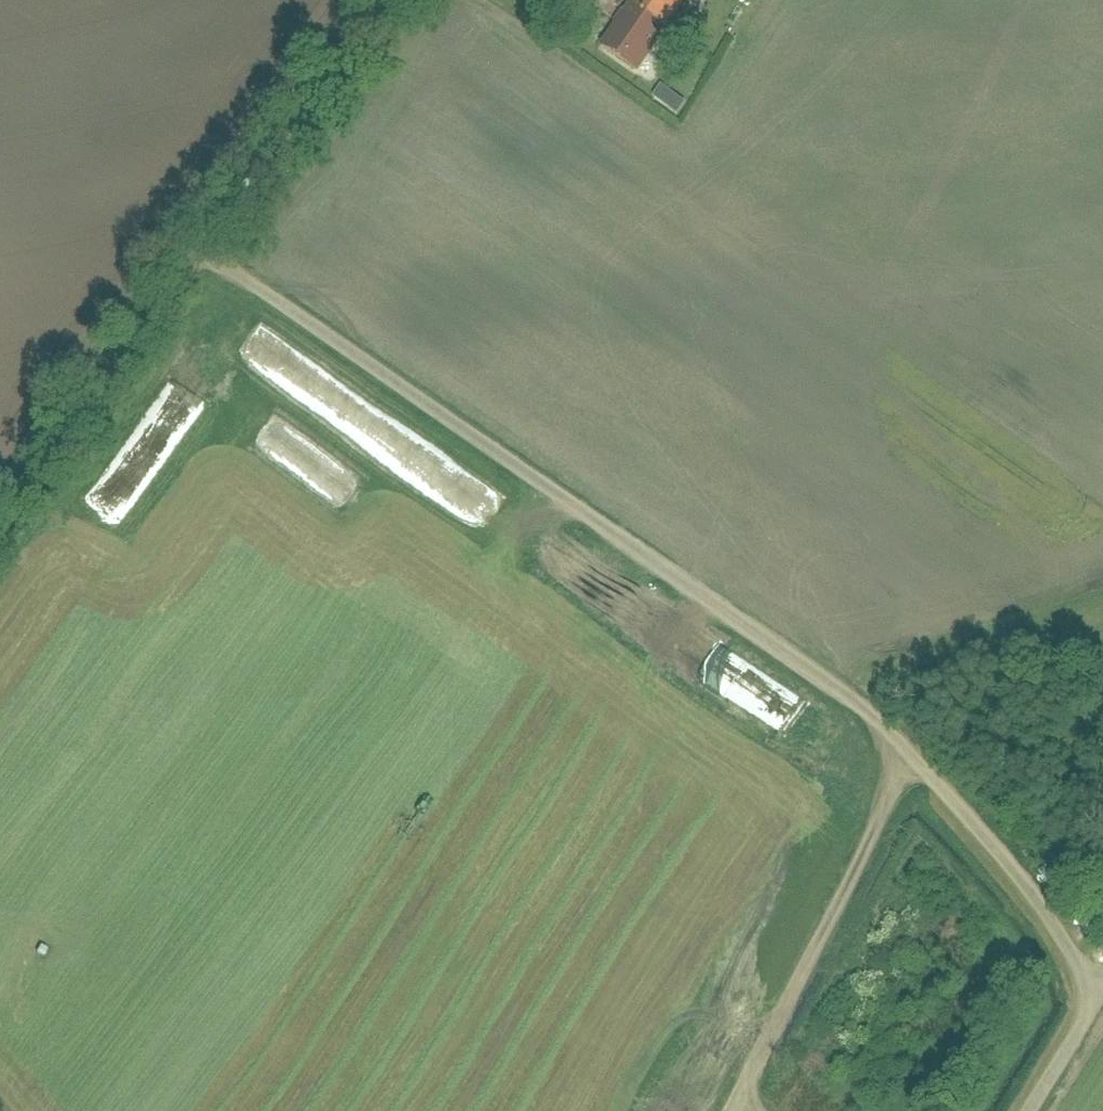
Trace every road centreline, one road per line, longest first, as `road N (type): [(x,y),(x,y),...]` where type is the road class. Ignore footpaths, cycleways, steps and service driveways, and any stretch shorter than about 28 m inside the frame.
road 1 (unclassified): [(354,0),(0,503)]

